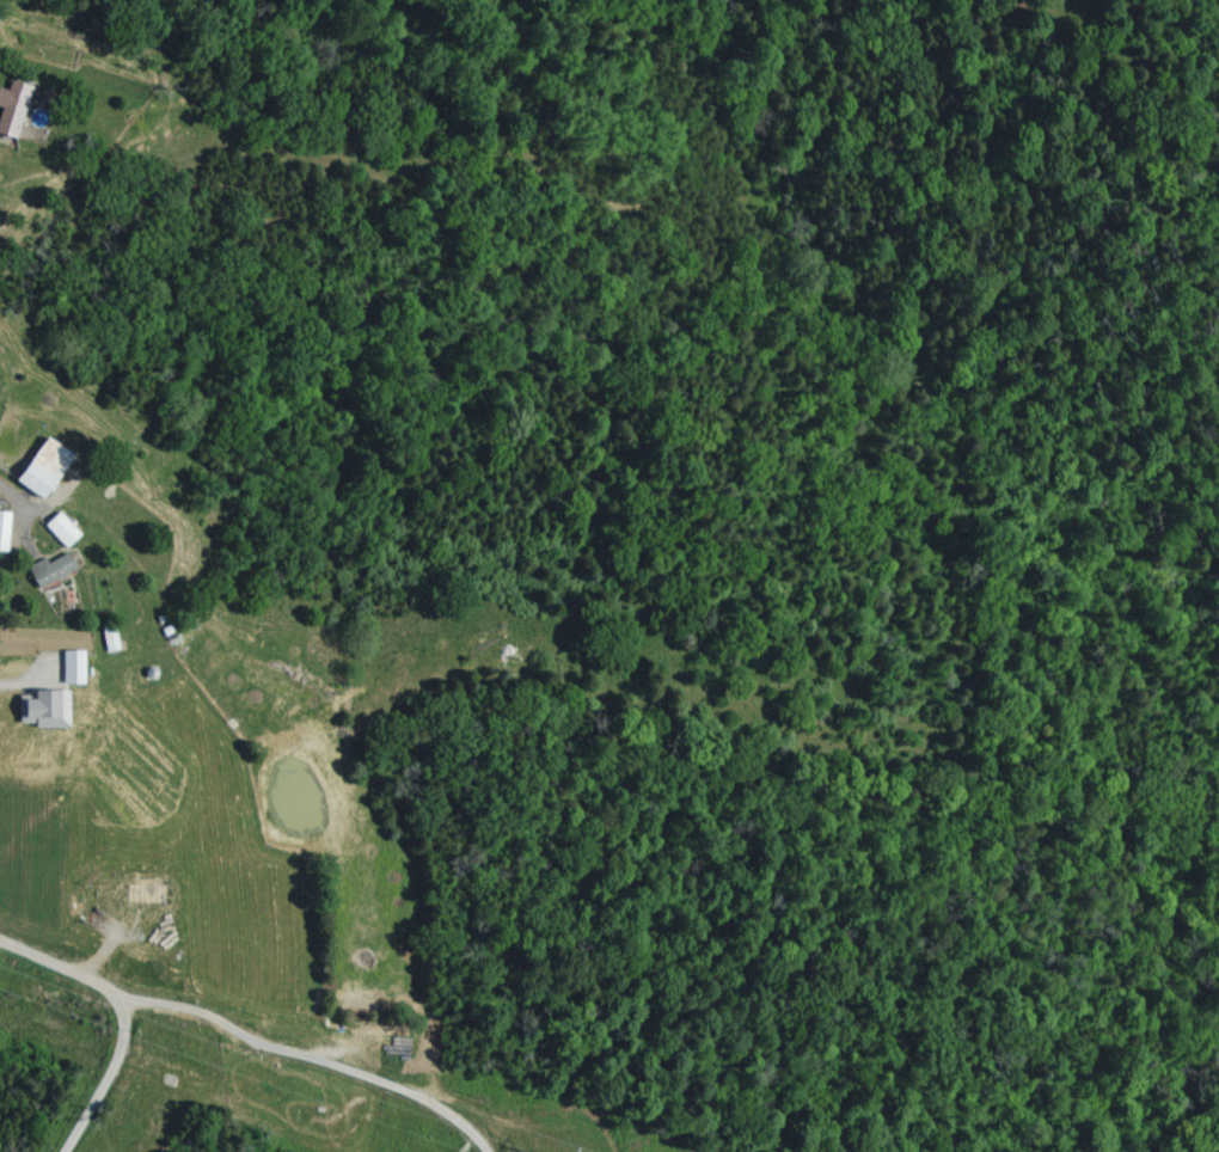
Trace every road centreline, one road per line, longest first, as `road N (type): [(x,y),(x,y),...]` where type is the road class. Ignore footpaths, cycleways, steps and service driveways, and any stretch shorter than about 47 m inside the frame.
road 1 (residential): [(58,1151),(121,1059),(127,1035),(112,992)]
road 2 (residential): [(112,992),(0,945)]

